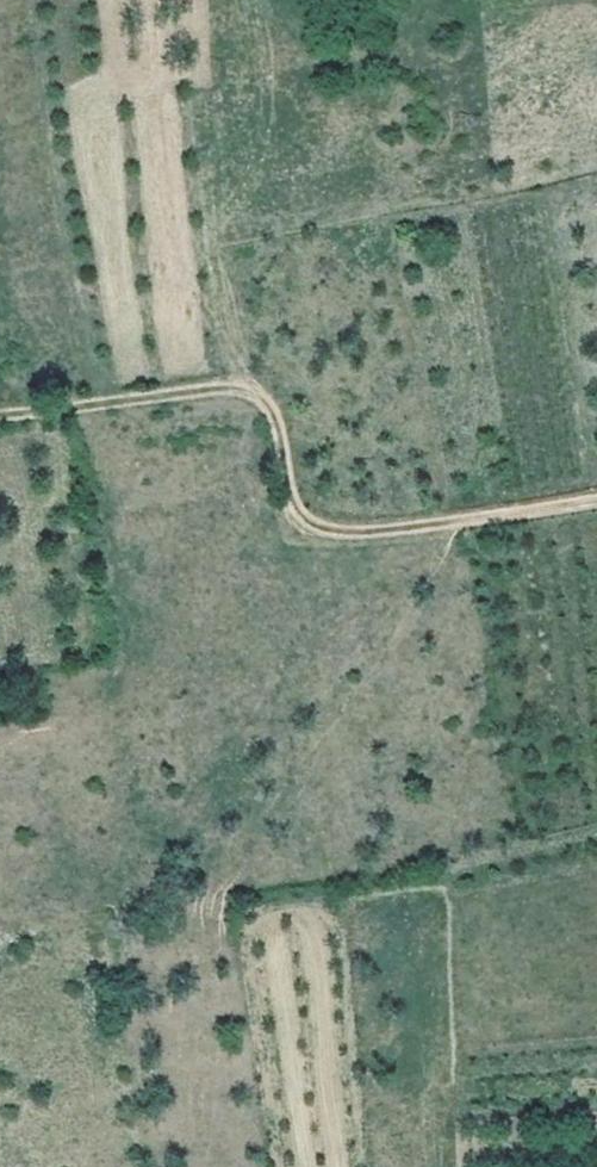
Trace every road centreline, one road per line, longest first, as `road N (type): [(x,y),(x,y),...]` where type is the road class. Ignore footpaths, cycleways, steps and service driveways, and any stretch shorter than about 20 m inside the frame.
road 1 (track): [(0,421),(238,394),(276,420),(301,523),(349,541),(596,509)]

